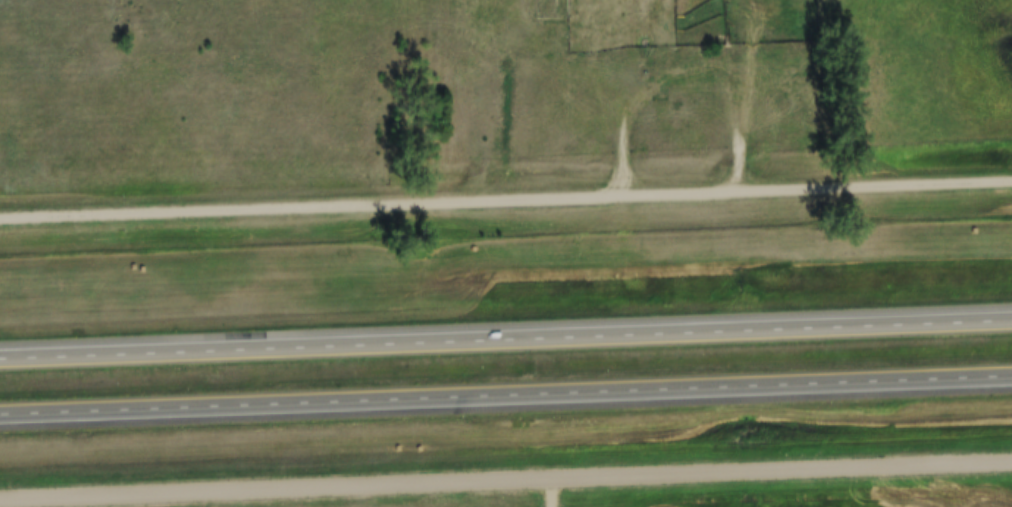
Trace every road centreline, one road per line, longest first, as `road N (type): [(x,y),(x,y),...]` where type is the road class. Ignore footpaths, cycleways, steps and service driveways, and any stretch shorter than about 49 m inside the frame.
road 1 (motorway): [(1011,321),(0,361)]
road 2 (motorway): [(0,416),(1011,378)]
road 3 (residential): [(1011,464),(0,501)]
road 4 (residential): [(1011,184),(0,219)]
road 5 (track): [(678,81),(636,106),(625,198)]

